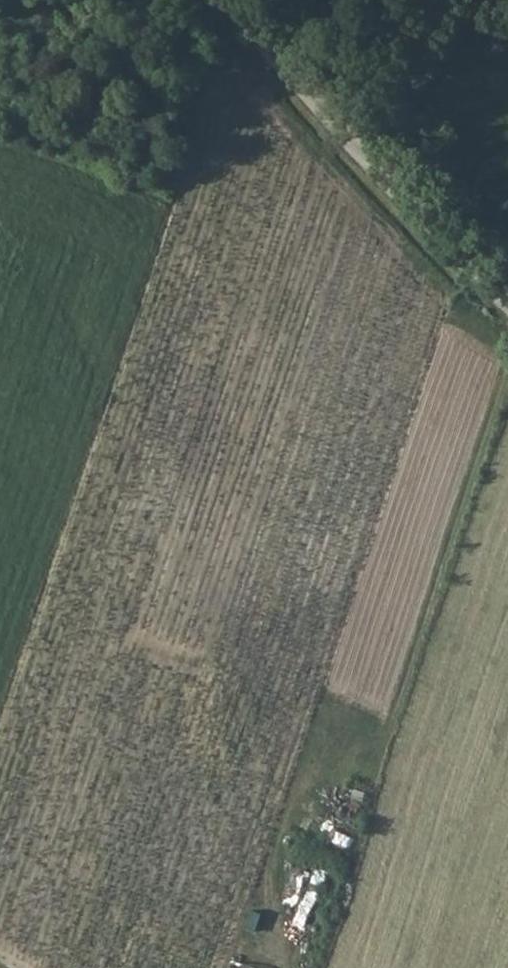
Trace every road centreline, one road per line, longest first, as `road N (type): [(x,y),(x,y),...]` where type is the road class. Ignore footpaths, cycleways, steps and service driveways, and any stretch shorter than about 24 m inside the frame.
road 1 (unclassified): [(507,309),(298,91),(222,0)]

